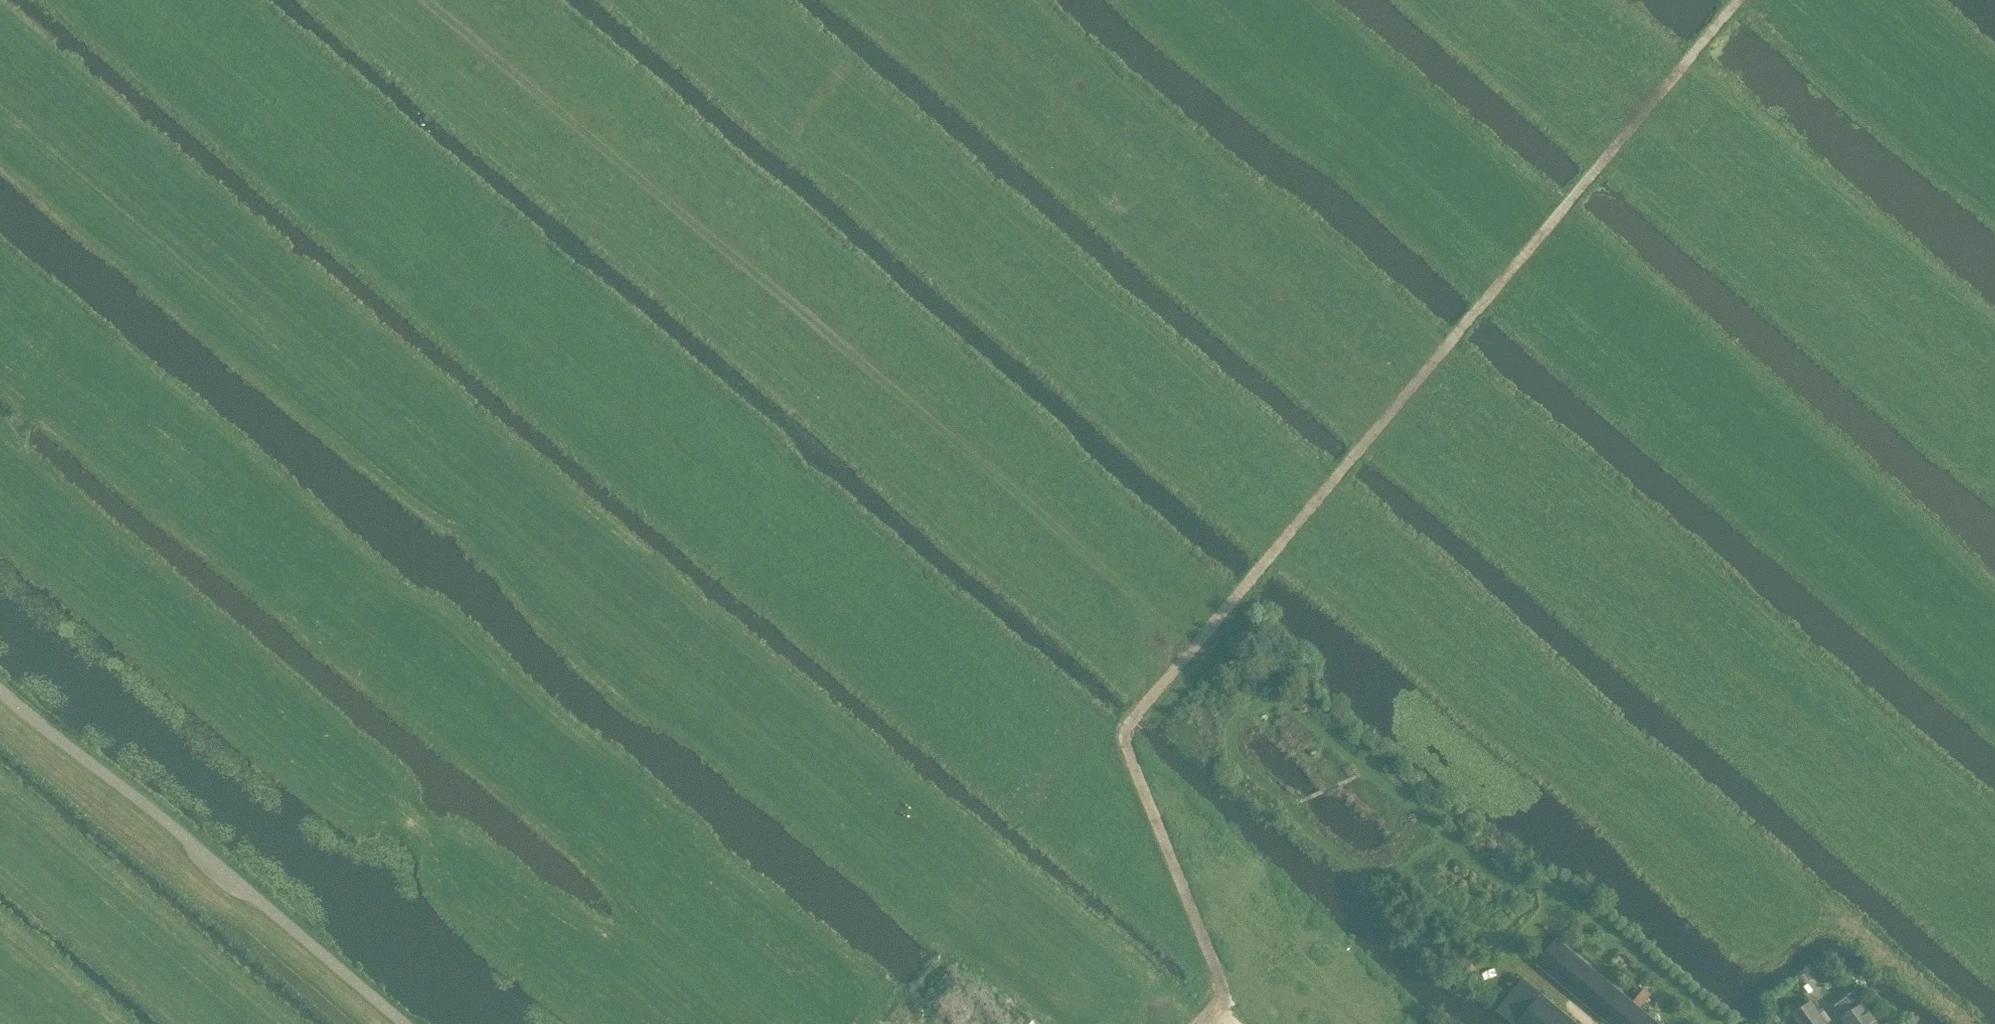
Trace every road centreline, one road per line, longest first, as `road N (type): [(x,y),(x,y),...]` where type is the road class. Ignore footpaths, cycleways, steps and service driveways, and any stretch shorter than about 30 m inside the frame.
road 1 (track): [(417,0),(1189,656),(1741,0)]
road 2 (track): [(1213,1023),(1228,1006),(1124,735),(1189,656)]
road 3 (track): [(1809,903),(1867,937),(1963,1023)]

